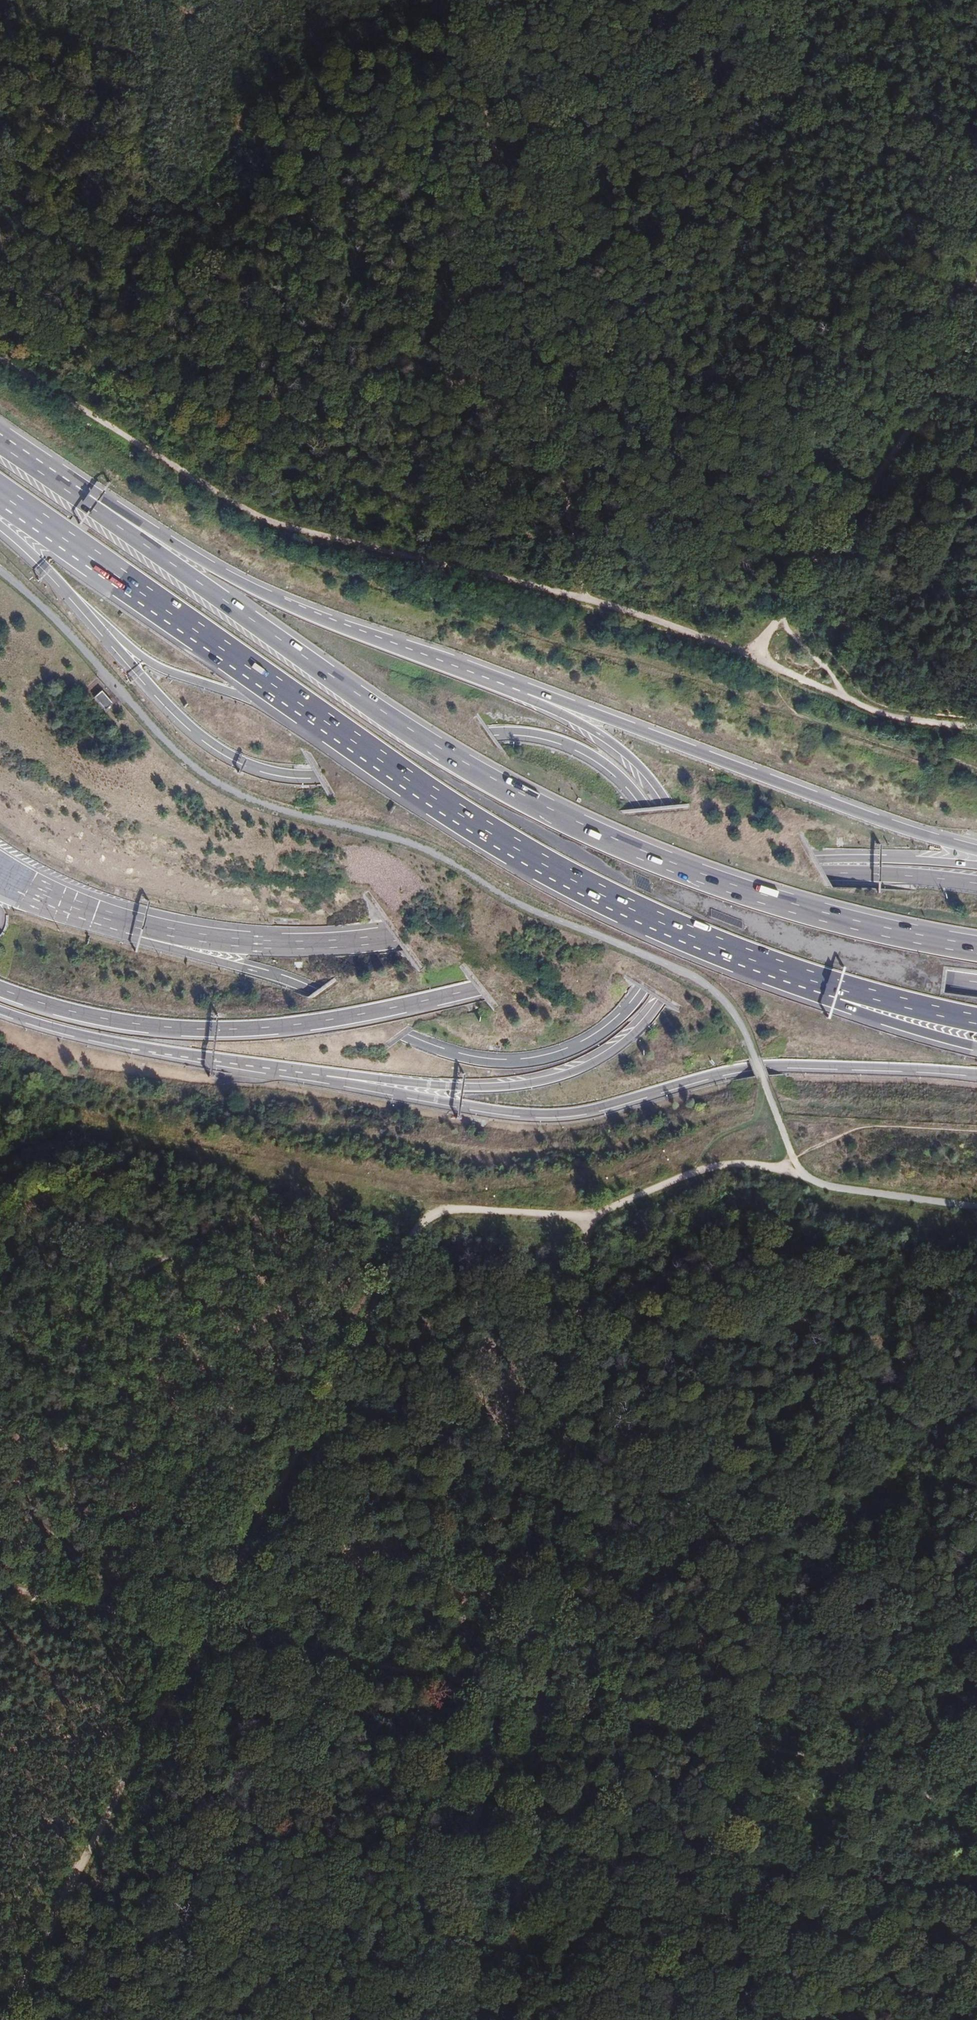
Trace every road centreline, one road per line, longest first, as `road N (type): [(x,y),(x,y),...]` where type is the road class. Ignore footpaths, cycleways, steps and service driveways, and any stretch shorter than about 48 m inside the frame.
road 1 (motorway): [(0,526),(177,714),(222,750),(277,772),(314,774),(491,733),(560,739),(616,771),(647,807),(668,848),(675,896),(668,943),(635,1005),(571,1051),(503,1064),(427,1047),(284,979),(117,933),(20,887)]
road 2 (motorway): [(220,1058),(437,1085),(544,1081),(626,1041),(654,1015),(686,957),(697,893),(690,851),(669,804),(638,763),(556,710),(377,642)]
road 3 (motorway): [(0,989),(95,1018),(212,1030),(345,1018),(474,989),(658,962),(776,960),(976,982)]
road 4 (trunk): [(0,493),(487,831),(631,910),(837,988)]
road 5 (track): [(752,652),(610,603),(275,522),(0,357)]
road 6 (track): [(504,2019),(587,1238),(599,1214)]
road 7 (trunk): [(768,901),(526,801),(150,555),(80,499)]
road 8 (track): [(976,1814),(836,1760),(207,1626)]
road 9 (motorway): [(220,1058),(545,1114),(592,1109),(748,1067),(976,1073)]
road 10 (track): [(207,1626),(423,1222),(458,1209),(599,1214)]
road 11 (trunk): [(976,848),(377,642)]
road 12 (track): [(589,598),(460,0)]
road 13 (motorway): [(555,907),(355,941),(245,943),(161,930),(20,887)]
road 14 (track): [(1,2019),(207,1626)]
road 15 (track): [(752,652),(858,521),(890,469),(976,273)]
road 16 (motorway): [(976,866),(870,861),(747,868),(555,907)]
road 17 (motorway): [(976,883),(827,875),(555,907)]
road 18 (trunk): [(377,642),(250,586),(110,504),(80,499)]
road 19 (track): [(752,652),(888,713),(976,727)]
road 20 (motorway): [(0,1010),(80,1034),(220,1058)]
road 21 (motorway): [(976,950),(768,901)]
road 22 (track): [(207,1626),(0,1590)]
road 23 (trunk): [(837,988),(850,1010),(976,1046)]
road 24 (trunk): [(837,988),(976,1019)]

